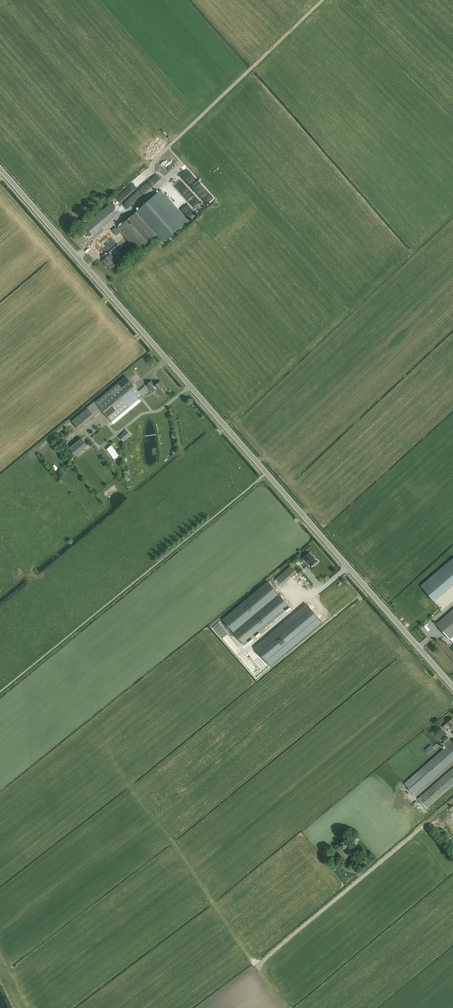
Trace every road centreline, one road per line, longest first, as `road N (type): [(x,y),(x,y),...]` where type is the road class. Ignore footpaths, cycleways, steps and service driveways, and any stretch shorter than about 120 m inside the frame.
road 1 (tertiary): [(452,688),(0,170)]
road 2 (track): [(452,801),(258,965)]

